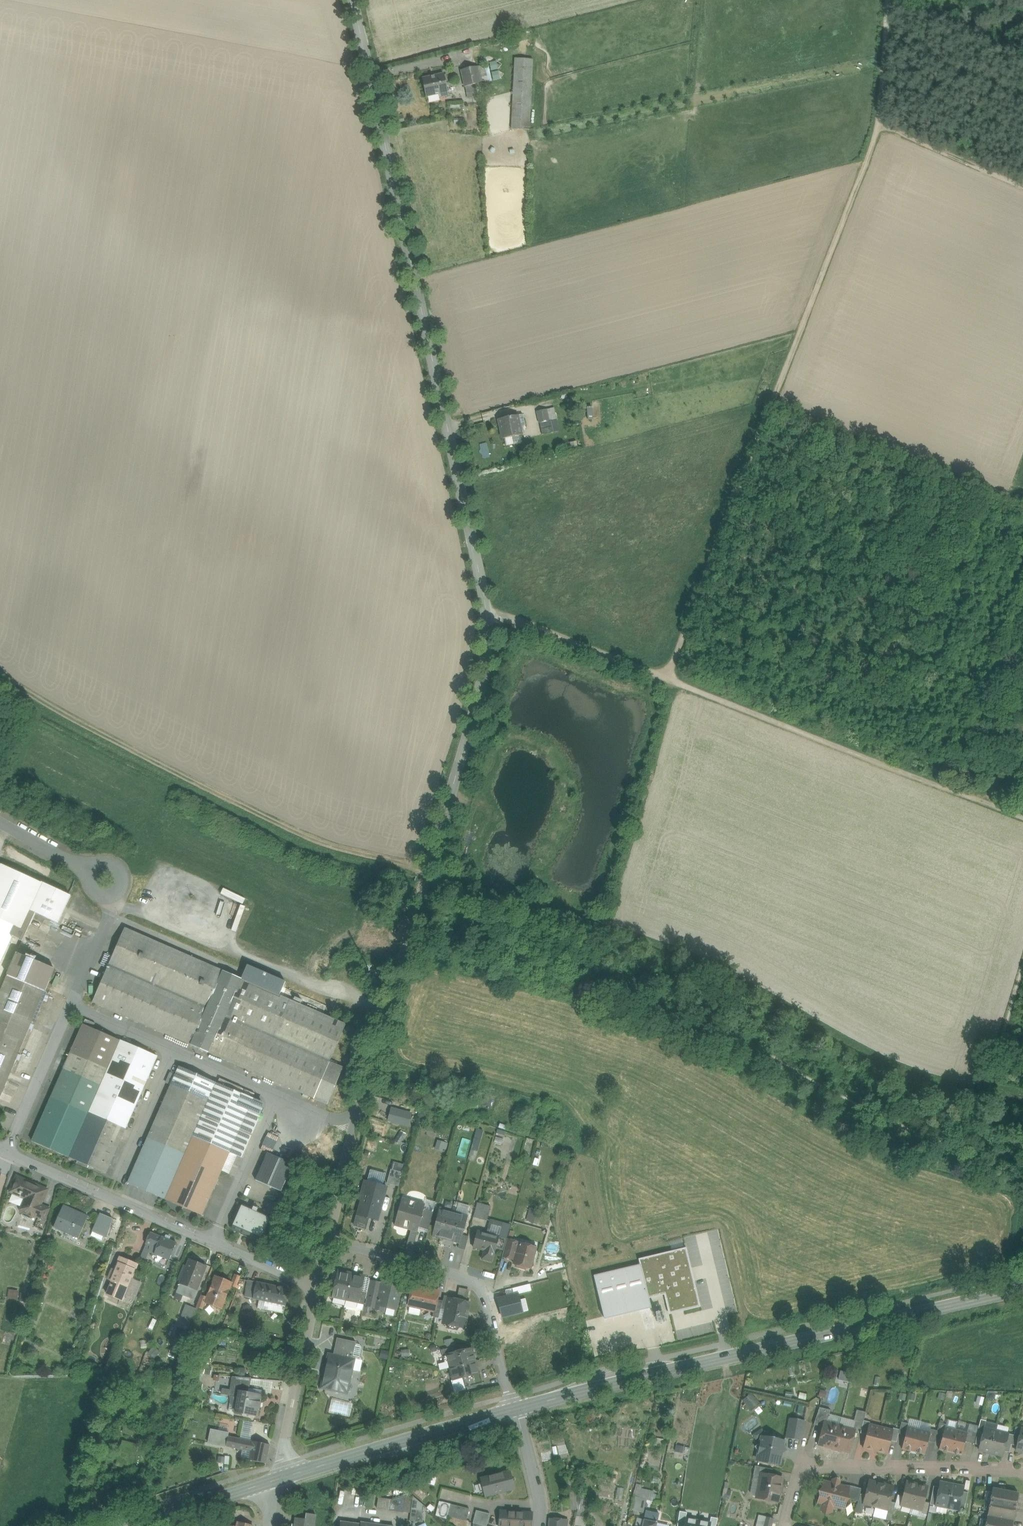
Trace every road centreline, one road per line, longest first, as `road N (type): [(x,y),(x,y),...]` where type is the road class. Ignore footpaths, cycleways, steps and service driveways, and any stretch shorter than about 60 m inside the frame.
road 1 (residential): [(353,0),(488,613),(482,690),(328,1240)]
road 2 (track): [(888,0),(875,136),(665,679)]
road 3 (secondary): [(1022,1289),(516,1409)]
road 4 (track): [(1022,818),(665,679)]
road 5 (residential): [(0,1149),(317,1287)]
road 6 (residential): [(328,1240),(481,1285),(516,1409)]
road 7 (residential): [(785,1525),(805,1469),(1022,1470)]
road 8 (secondary): [(516,1409),(281,1480)]
road 9 (residential): [(317,1287),(281,1480)]
road 10 (track): [(665,679),(488,613)]
road 11 (track): [(877,128),(1022,187)]
road 12 (secondary): [(281,1480),(145,1525)]
road 13 (track): [(990,1088),(1022,966)]

